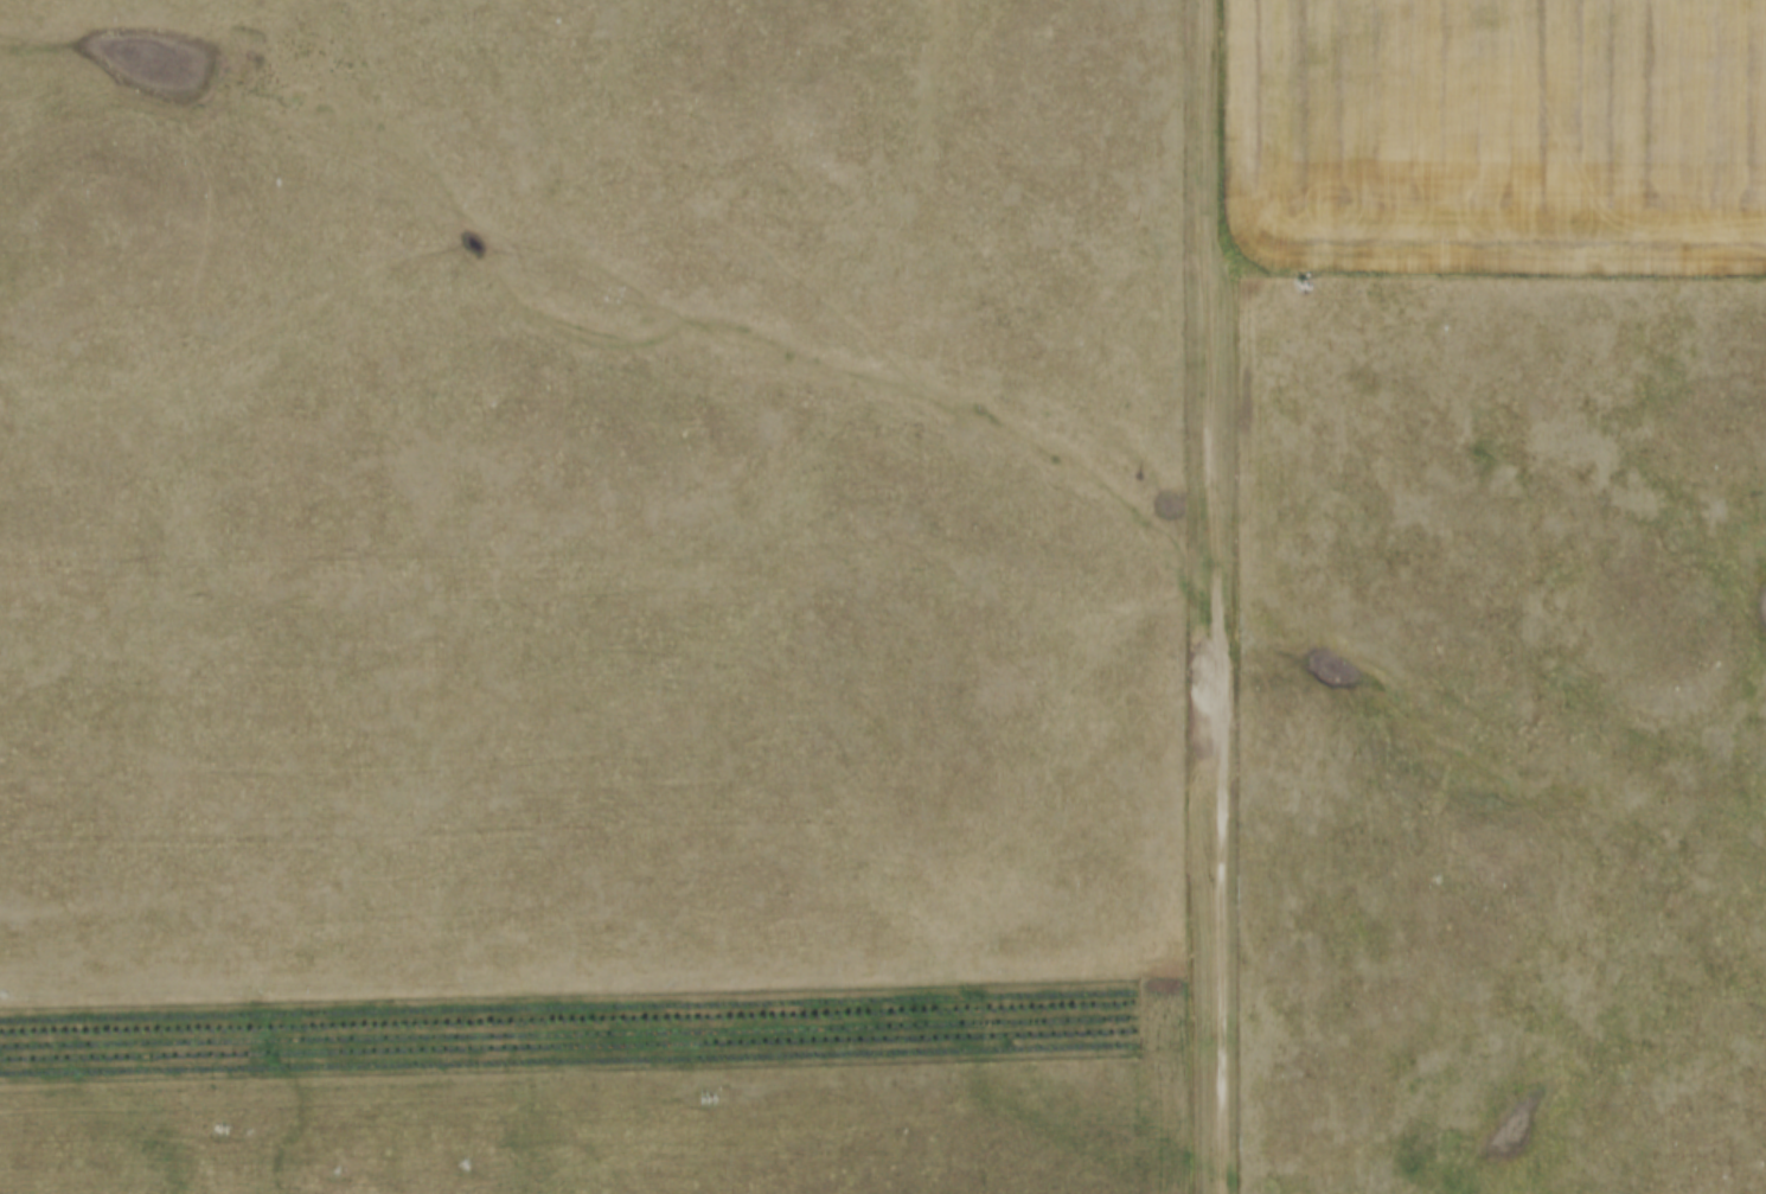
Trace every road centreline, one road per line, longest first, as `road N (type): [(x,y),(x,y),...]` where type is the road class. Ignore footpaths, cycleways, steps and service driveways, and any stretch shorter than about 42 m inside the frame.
road 1 (track): [(1208,0),(1204,213),(1229,765),(1225,1193)]

